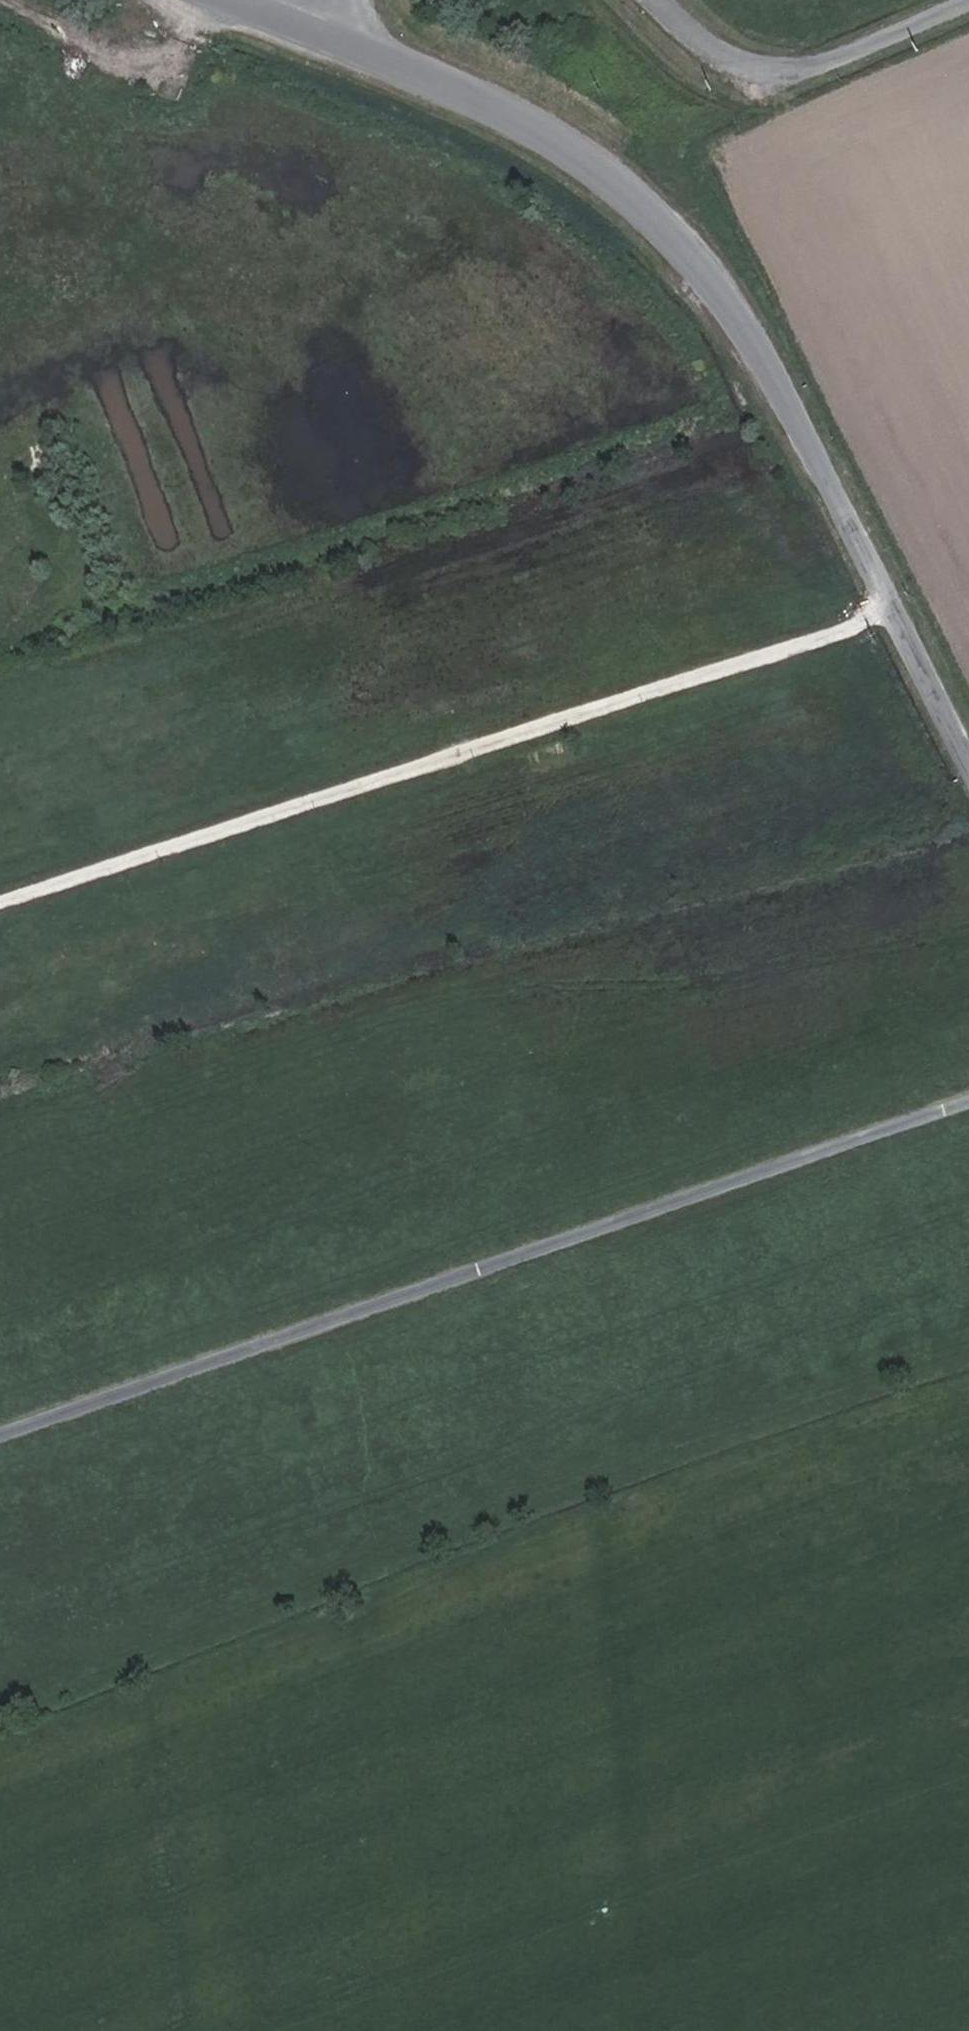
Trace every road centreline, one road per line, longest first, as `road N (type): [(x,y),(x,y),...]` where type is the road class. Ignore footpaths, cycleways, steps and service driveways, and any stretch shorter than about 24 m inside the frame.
road 1 (tertiary): [(231,0),(391,58),(578,150),(697,261),(783,390),(968,760)]
road 2 (track): [(0,1452),(968,1104)]
road 3 (track): [(660,0),(717,56),(772,74),(863,48),(968,2)]

